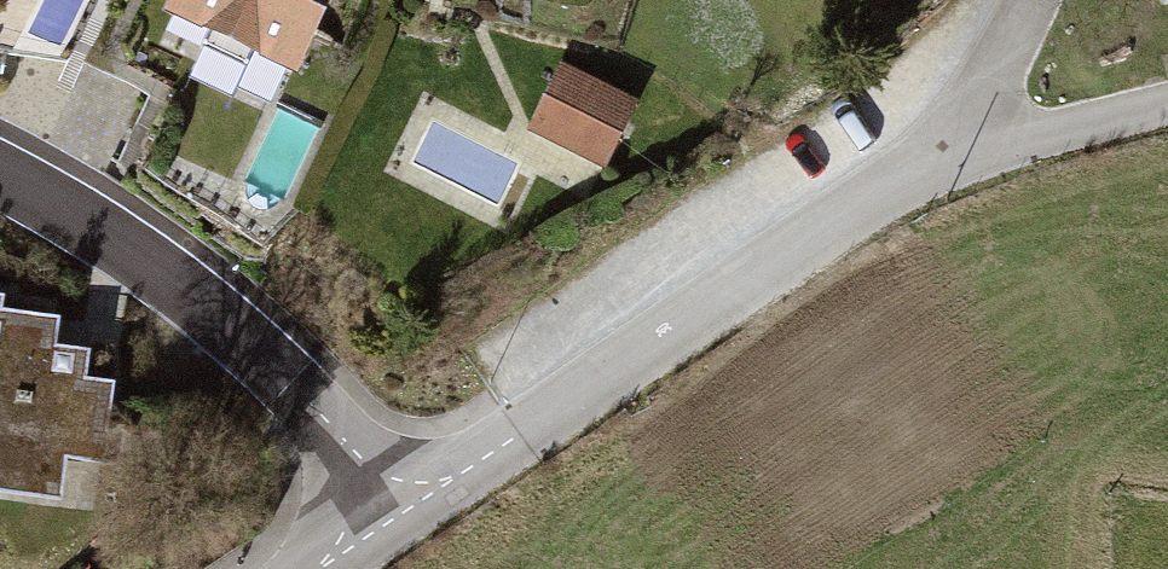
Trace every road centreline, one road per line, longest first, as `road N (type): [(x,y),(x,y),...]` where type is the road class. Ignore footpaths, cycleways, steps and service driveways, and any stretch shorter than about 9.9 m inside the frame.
road 1 (residential): [(947,147),(384,509)]
road 2 (residential): [(384,509),(293,400),(202,313),(80,220),(0,177)]
road 3 (residential): [(947,147),(1167,99)]
road 4 (residential): [(947,147),(1023,0)]

